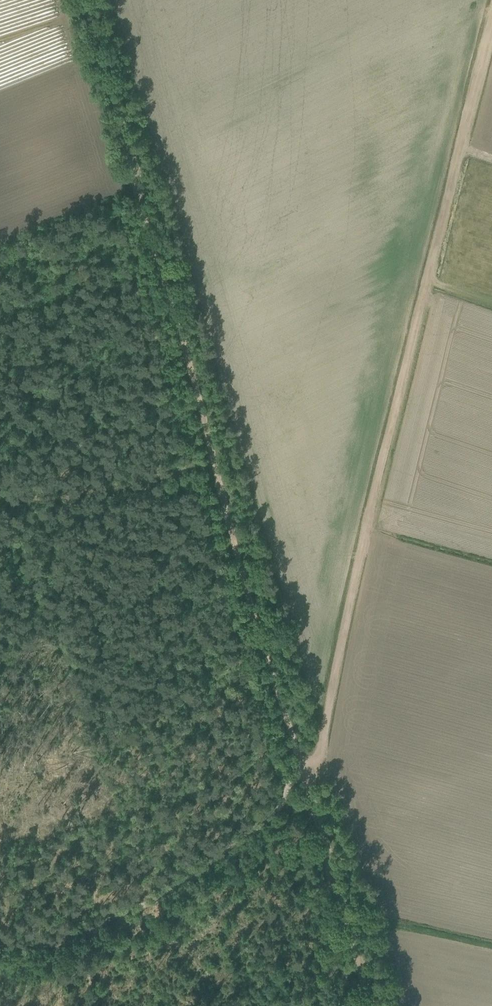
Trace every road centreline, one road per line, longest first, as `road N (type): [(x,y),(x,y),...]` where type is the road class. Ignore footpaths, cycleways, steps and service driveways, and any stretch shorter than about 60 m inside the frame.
road 1 (track): [(306,774),(86,0)]
road 2 (track): [(491,22),(306,774)]
road 3 (track): [(306,774),(188,885),(97,929),(0,949)]
road 4 (track): [(372,1005),(306,774)]

